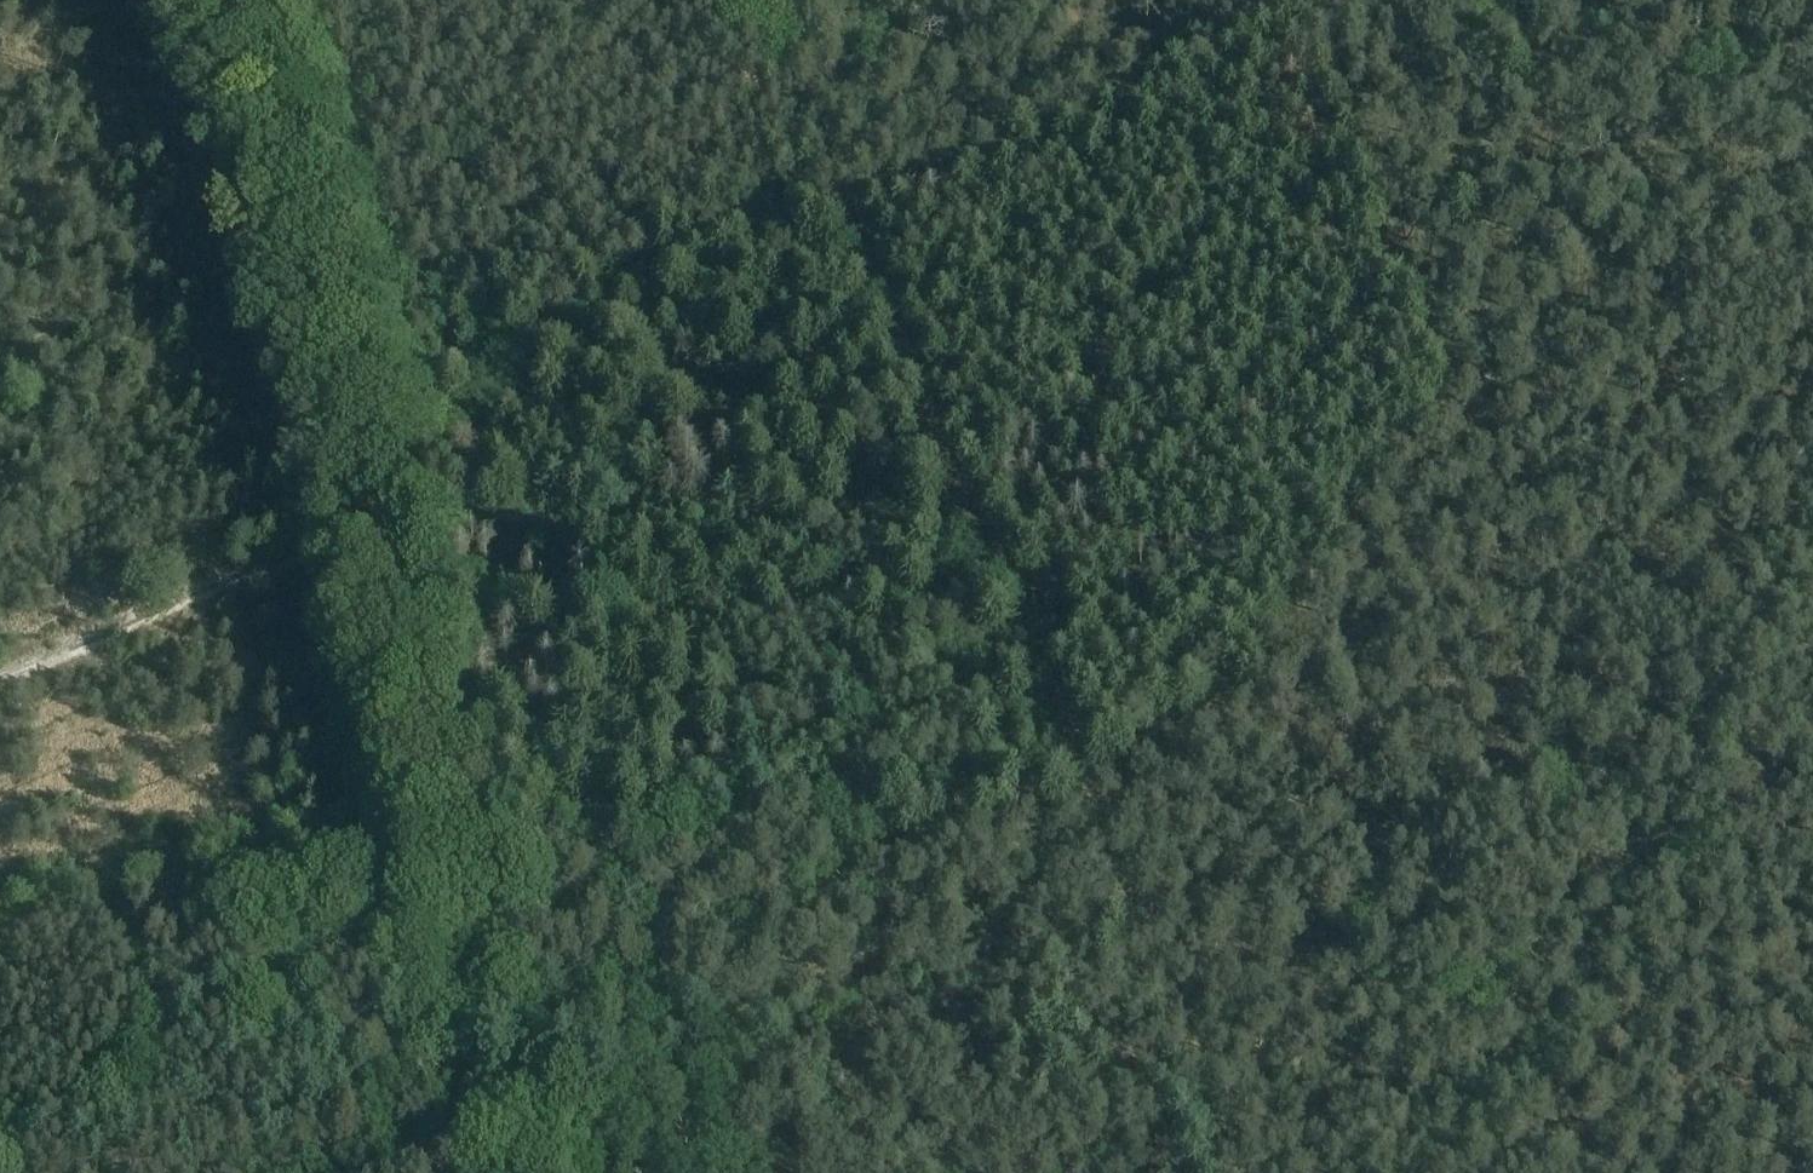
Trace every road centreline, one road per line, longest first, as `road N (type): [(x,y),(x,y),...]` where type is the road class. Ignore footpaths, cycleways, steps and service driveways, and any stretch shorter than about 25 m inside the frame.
road 1 (track): [(1233,1172),(758,0)]
road 2 (track): [(544,1172),(234,0)]

